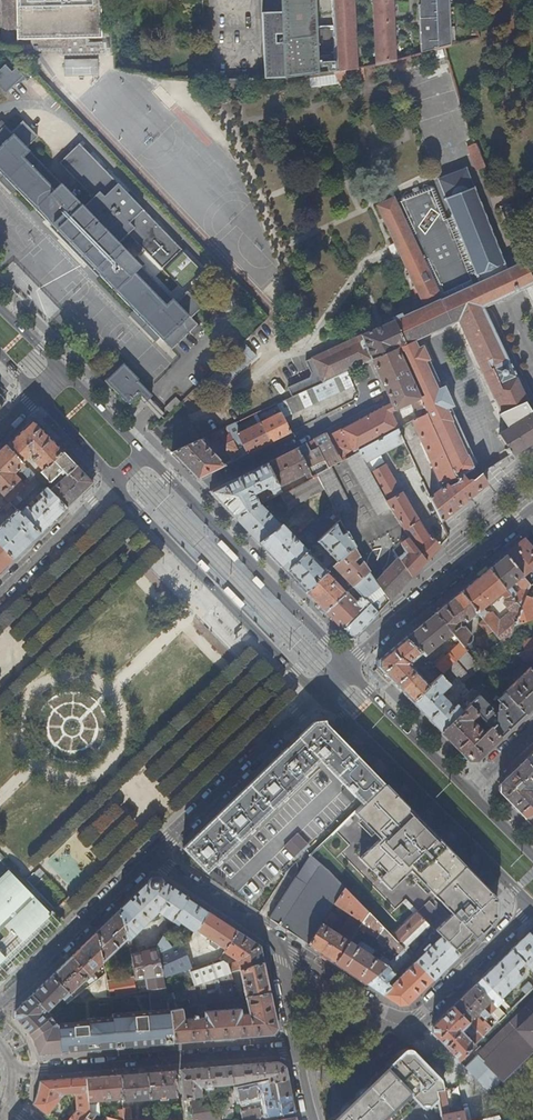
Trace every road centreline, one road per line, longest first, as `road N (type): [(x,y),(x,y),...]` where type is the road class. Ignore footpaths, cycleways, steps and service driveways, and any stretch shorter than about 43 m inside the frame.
road 1 (residential): [(531,907),(407,1019),(374,1007),(277,942)]
road 2 (tertiary): [(318,694),(531,907)]
road 3 (tertiary): [(114,484),(318,694)]
road 4 (residential): [(296,1044),(16,1070)]
road 5 (tertiary): [(347,665),(186,495)]
road 6 (residential): [(154,858),(318,694)]
road 7 (residential): [(347,665),(519,521)]
road 8 (residential): [(0,1006),(154,858)]
road 9 (residential): [(372,398),(186,495)]
road 10 (tertiary): [(467,789),(347,665)]
road 11 (residential): [(114,484),(0,590)]
road 12 (residential): [(277,942),(154,858)]
road 13 (tertiary): [(36,392),(114,484)]

